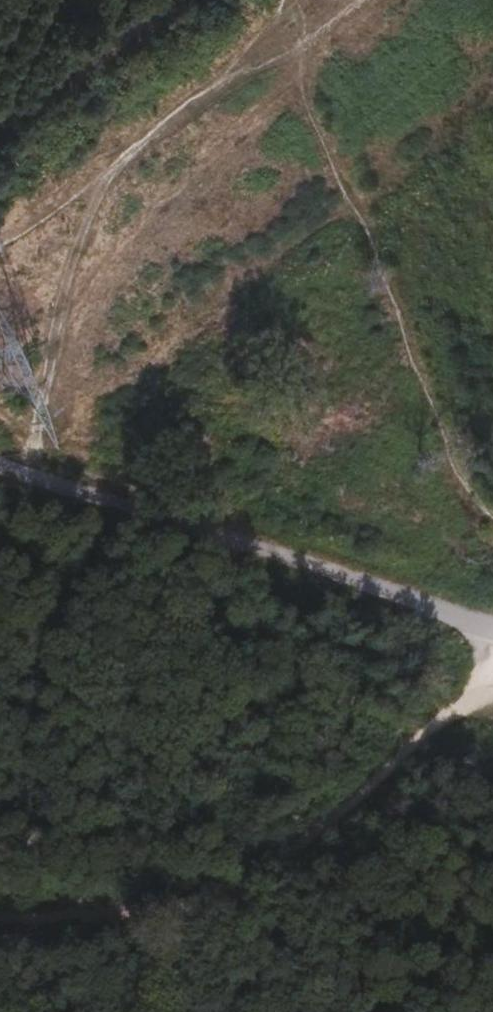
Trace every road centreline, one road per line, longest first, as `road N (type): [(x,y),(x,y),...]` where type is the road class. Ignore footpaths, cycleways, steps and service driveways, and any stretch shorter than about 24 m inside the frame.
road 1 (track): [(43,480),(46,390),(66,301),(122,161)]
road 2 (track): [(272,870),(492,671)]
road 3 (track): [(0,920),(157,912),(272,870)]
road 4 (track): [(122,161),(227,80),(304,46)]

